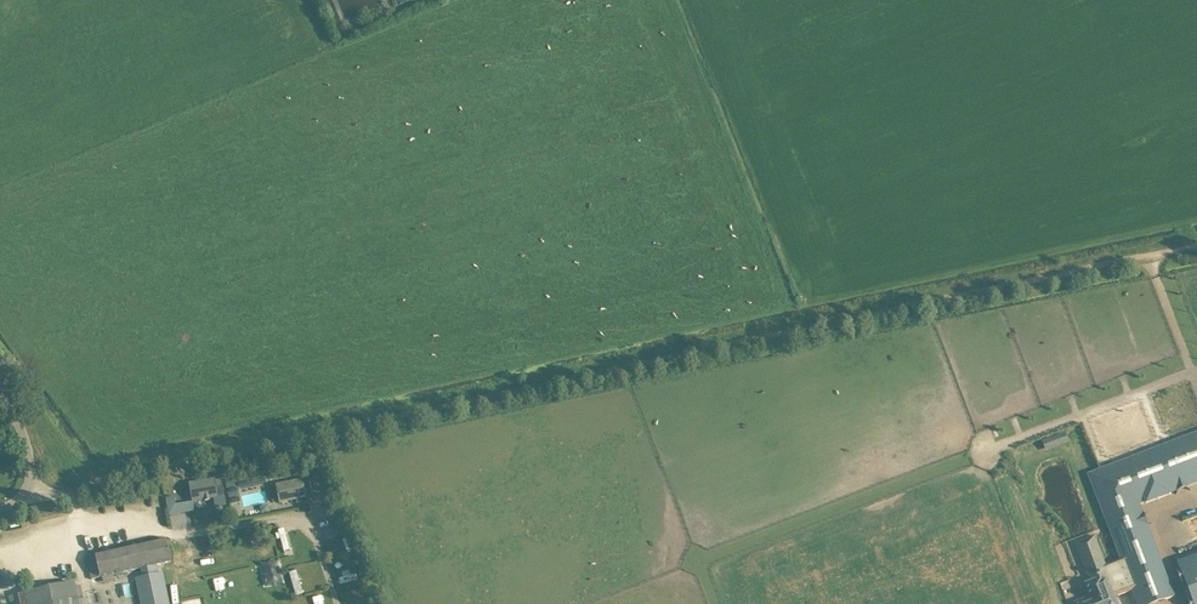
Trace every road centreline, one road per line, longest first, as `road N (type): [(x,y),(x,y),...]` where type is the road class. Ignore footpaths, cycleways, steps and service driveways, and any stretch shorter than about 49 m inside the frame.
road 1 (track): [(29,496),(1196,248)]
road 2 (unclassified): [(0,506),(22,501),(30,487),(23,440),(0,388)]

